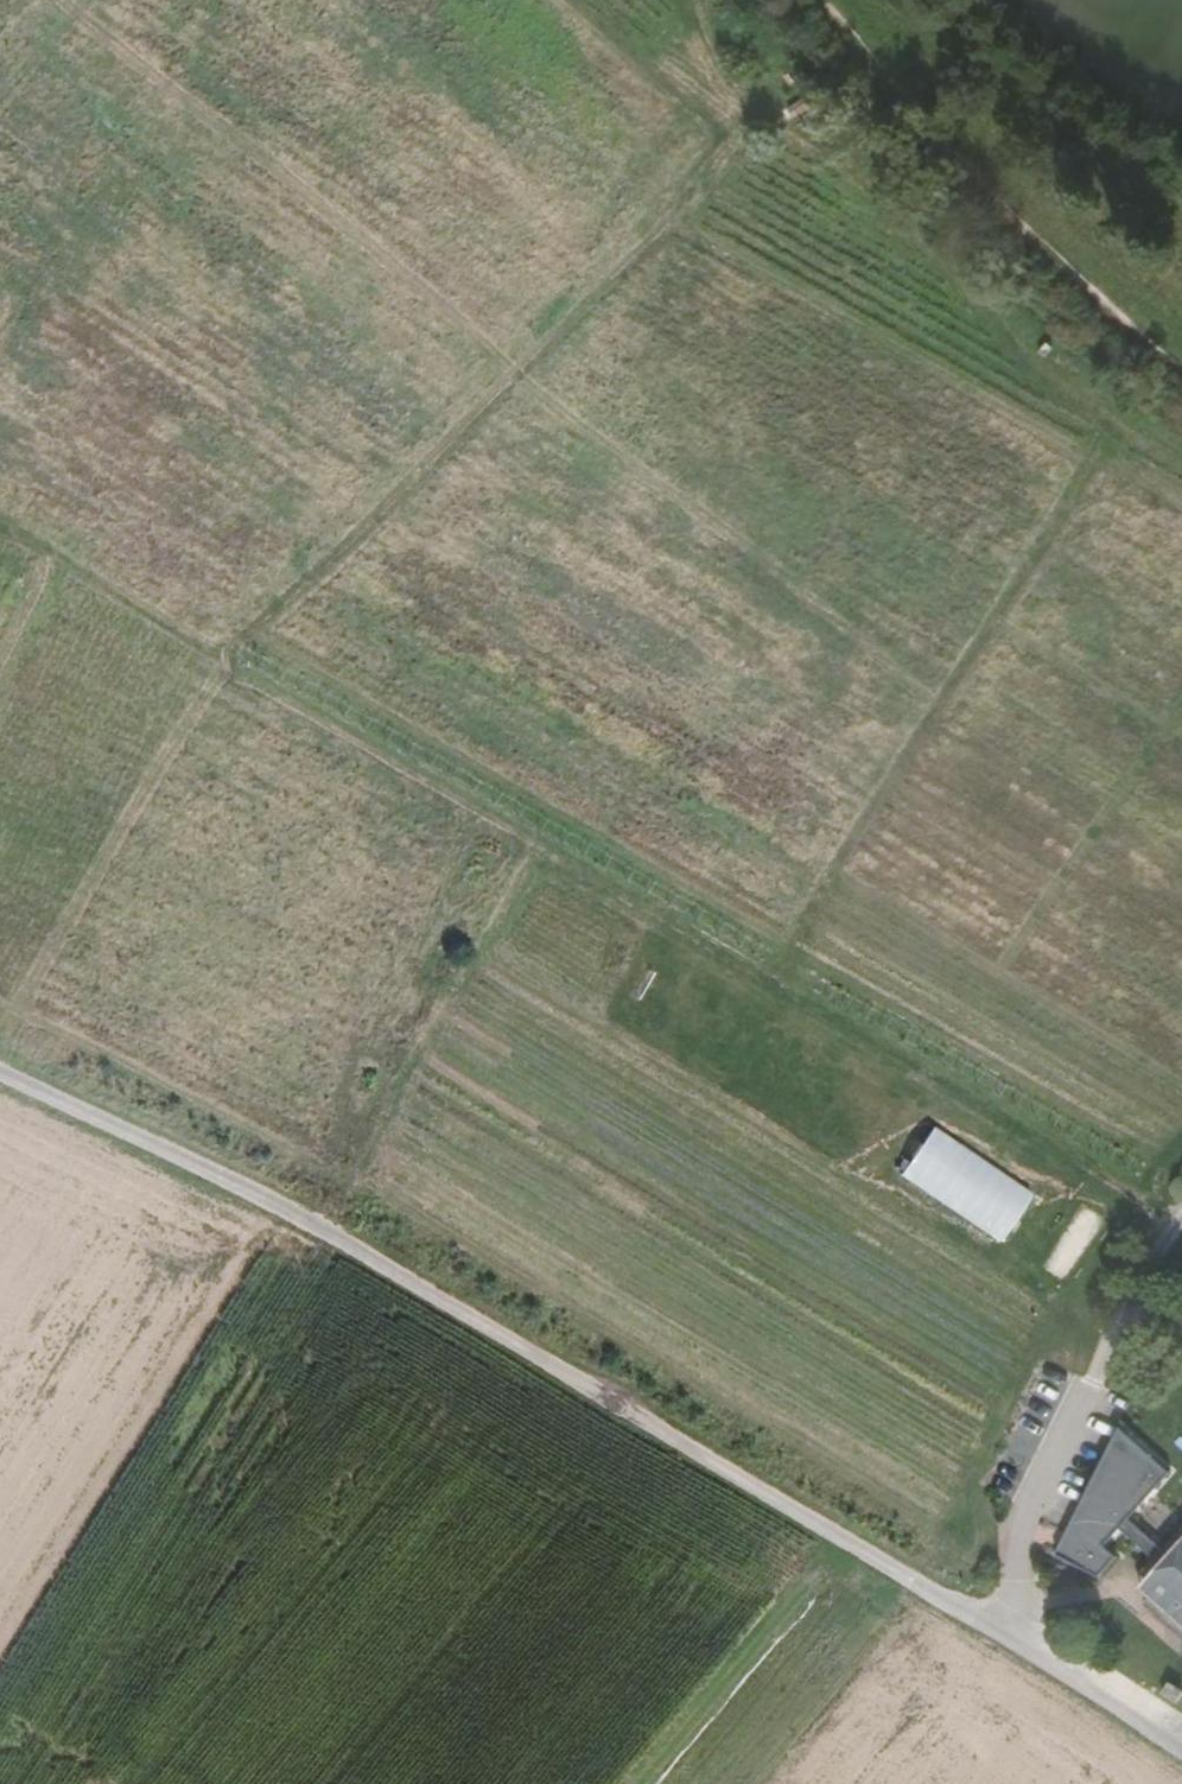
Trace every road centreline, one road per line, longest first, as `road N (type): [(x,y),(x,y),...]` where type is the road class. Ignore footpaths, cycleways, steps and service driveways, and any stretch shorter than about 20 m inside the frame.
road 1 (unclassified): [(0,1073),(366,1256),(1181,1746)]
road 2 (track): [(1181,365),(1018,225),(826,0)]
road 3 (track): [(1181,1207),(1114,1317),(1089,1379)]

